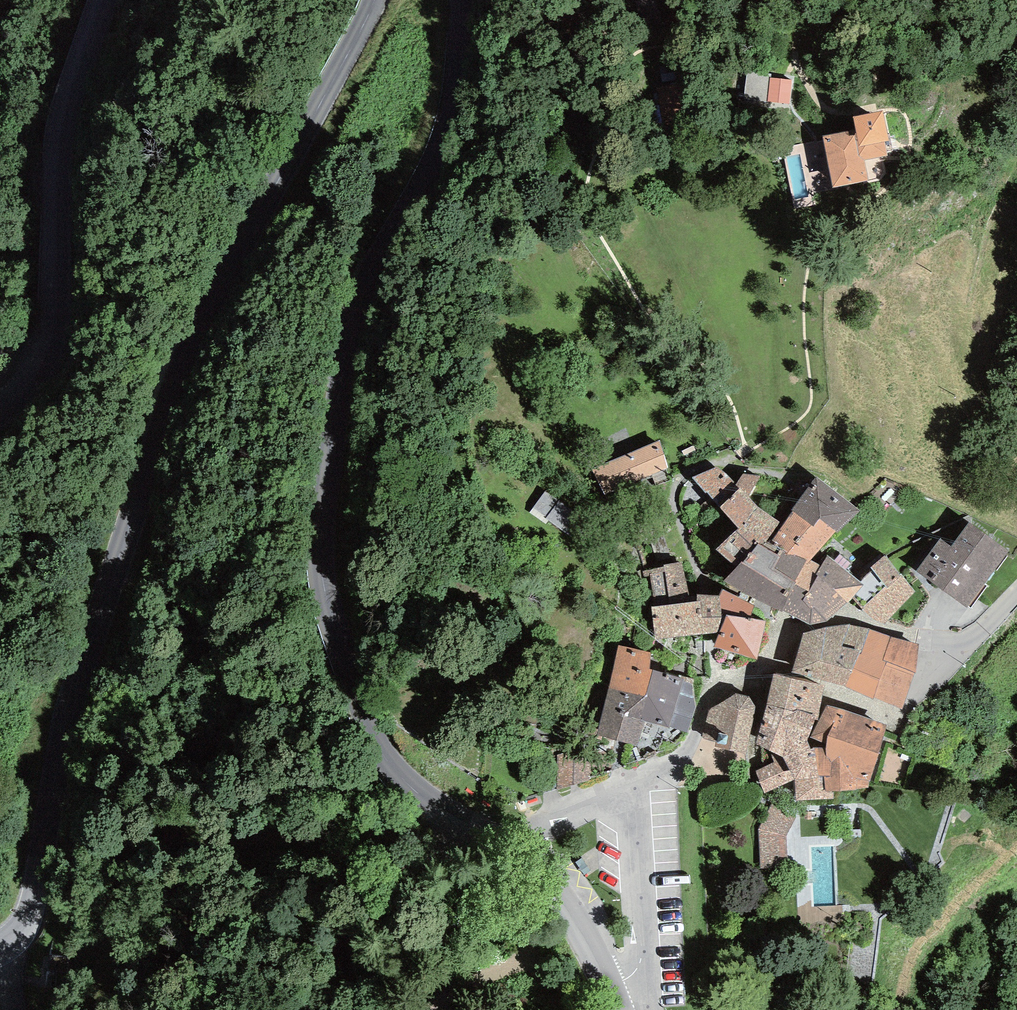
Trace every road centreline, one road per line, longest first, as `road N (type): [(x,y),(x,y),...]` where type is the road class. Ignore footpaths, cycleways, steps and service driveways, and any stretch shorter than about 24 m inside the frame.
road 1 (tertiary): [(0,947),(32,906),(77,686),(189,349),(375,0)]
road 2 (tertiary): [(464,0),(459,86),(436,172),(371,272),(351,322),(321,562),(332,619),(382,753),(419,793),(505,846)]
road 3 (tertiary): [(105,0),(59,150),(52,335),(31,379),(0,405)]
road 4 (residential): [(632,787),(684,749),(714,690),(781,672),(798,629),(851,620),(950,649)]
road 5 (track): [(272,1009),(467,827)]
road 6 (residential): [(632,787),(642,956),(628,978),(609,986)]
road 7 (tertiary): [(505,846),(553,888),(609,986)]
road 8 (residential): [(632,787),(505,846)]

